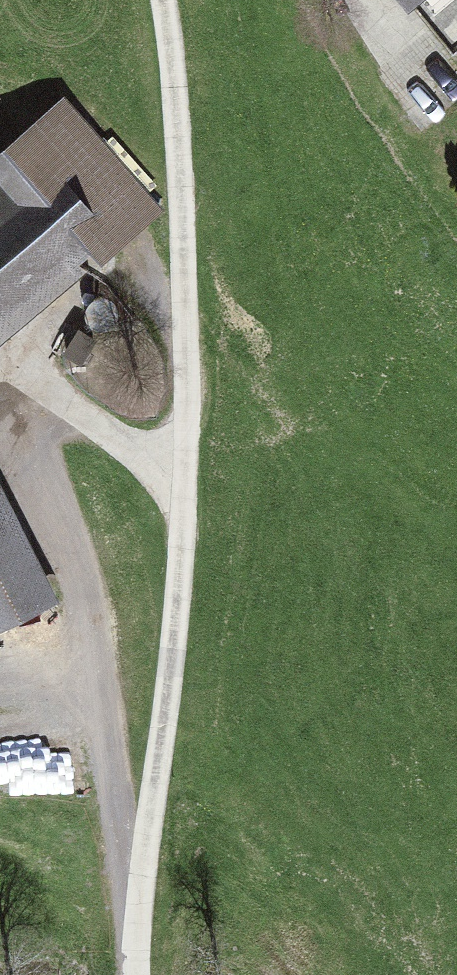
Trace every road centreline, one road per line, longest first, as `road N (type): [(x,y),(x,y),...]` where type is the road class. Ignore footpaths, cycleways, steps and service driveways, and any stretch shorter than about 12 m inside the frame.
road 1 (track): [(163,0),(192,239),(192,456),(145,974)]
road 2 (track): [(14,403),(64,499),(103,653),(114,786)]
road 3 (track): [(0,675),(67,686),(152,880)]

